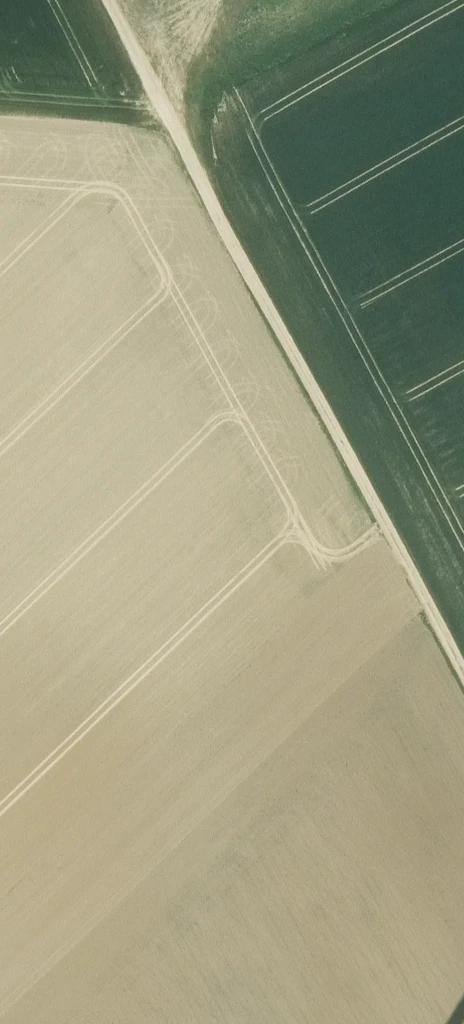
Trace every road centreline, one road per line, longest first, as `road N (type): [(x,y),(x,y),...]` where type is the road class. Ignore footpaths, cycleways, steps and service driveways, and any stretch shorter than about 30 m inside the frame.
road 1 (track): [(463,688),(172,125),(116,0)]

